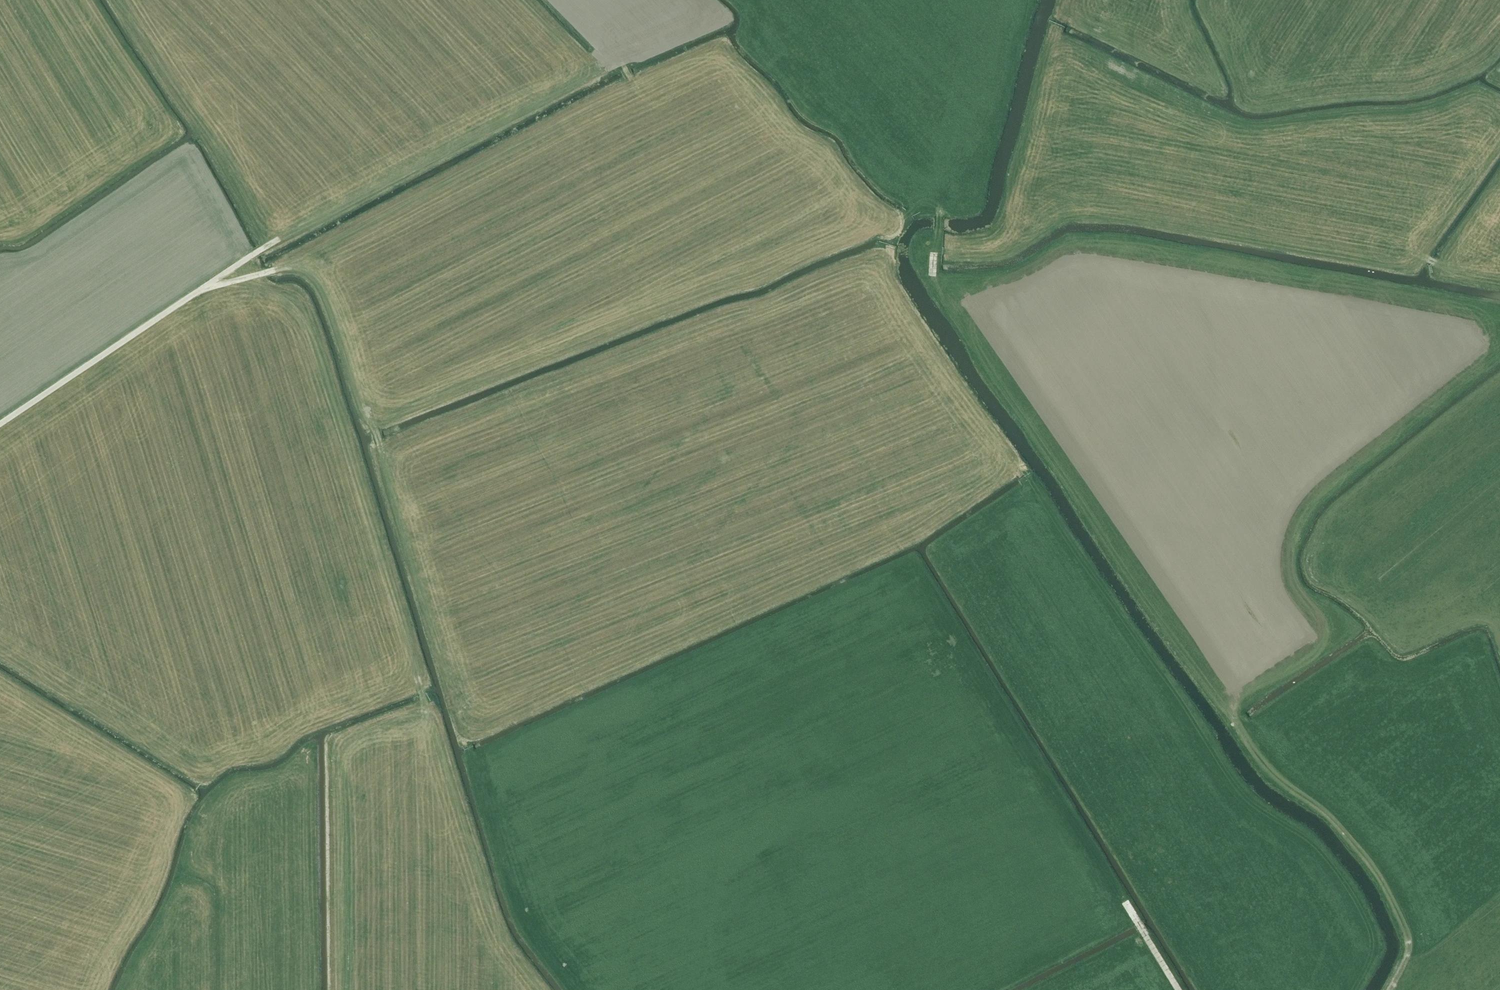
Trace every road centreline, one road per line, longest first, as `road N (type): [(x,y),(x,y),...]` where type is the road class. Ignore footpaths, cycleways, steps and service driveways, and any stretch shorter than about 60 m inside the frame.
road 1 (track): [(1178,989),(977,673)]
road 2 (track): [(0,424),(276,240)]

